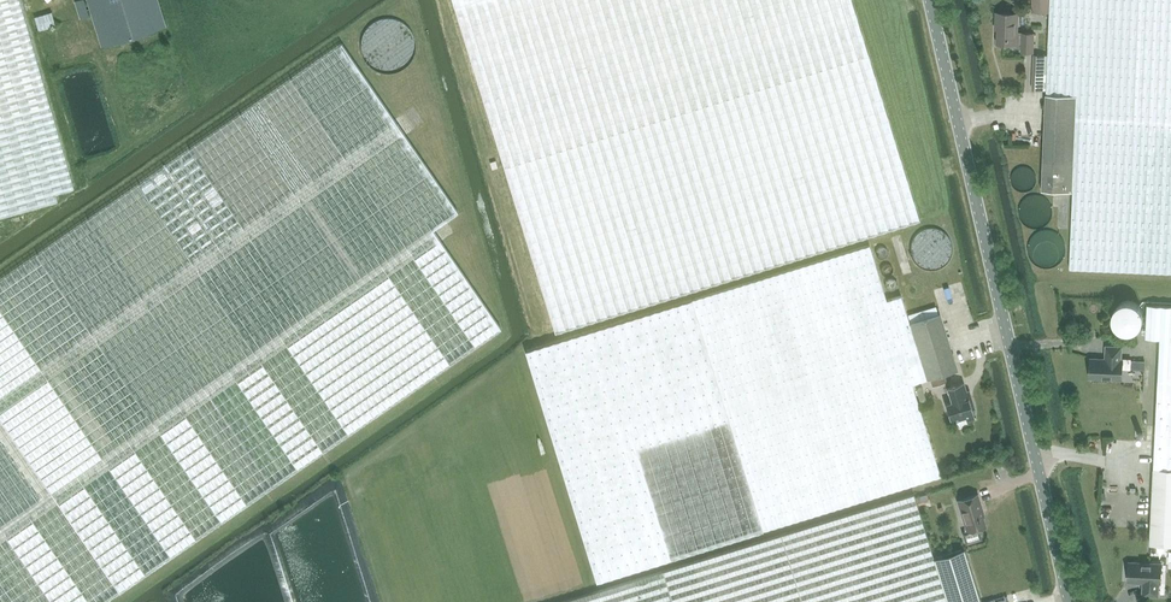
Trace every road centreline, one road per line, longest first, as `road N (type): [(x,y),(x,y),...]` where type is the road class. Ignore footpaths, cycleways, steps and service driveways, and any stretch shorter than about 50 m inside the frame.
road 1 (unclassified): [(1069,601),(930,0)]

